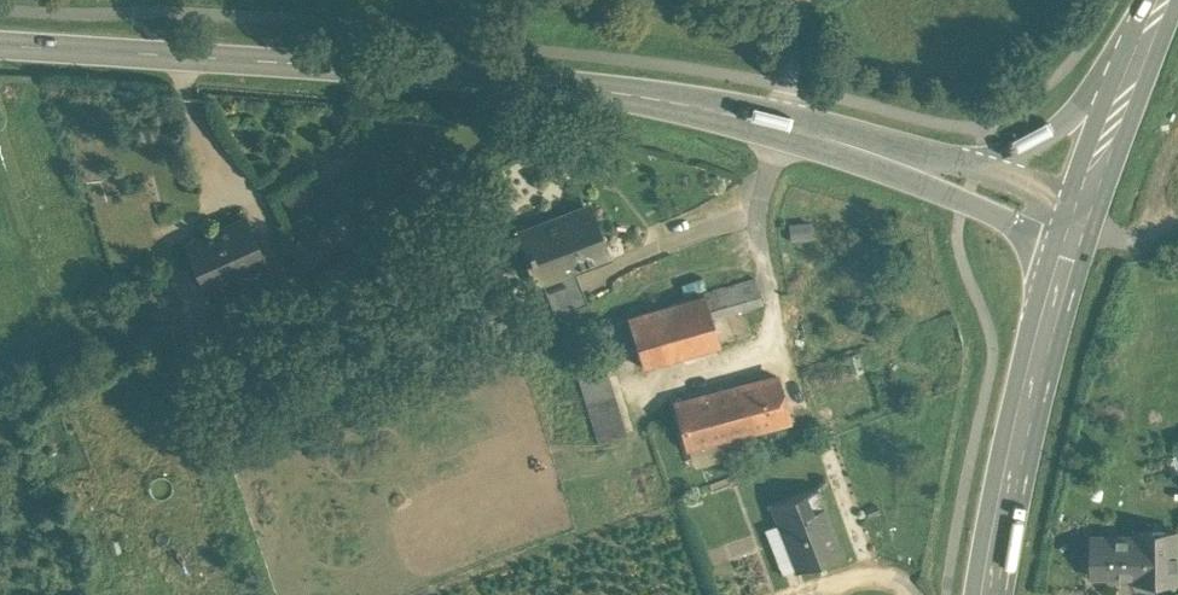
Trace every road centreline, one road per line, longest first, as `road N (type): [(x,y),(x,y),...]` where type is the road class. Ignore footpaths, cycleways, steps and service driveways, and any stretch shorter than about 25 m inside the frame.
road 1 (tertiary): [(0,45),(597,90),(783,124)]
road 2 (secondary): [(989,594),(1033,382),(1072,245)]
road 3 (tertiary): [(894,157),(965,202),(1072,245)]
road 4 (tertiary): [(1127,87),(1037,145),(977,168)]
road 5 (secondary): [(1072,245),(1127,87)]
road 6 (tertiary): [(1072,245),(1048,201),(977,168)]
road 7 (residential): [(803,0),(783,124)]

